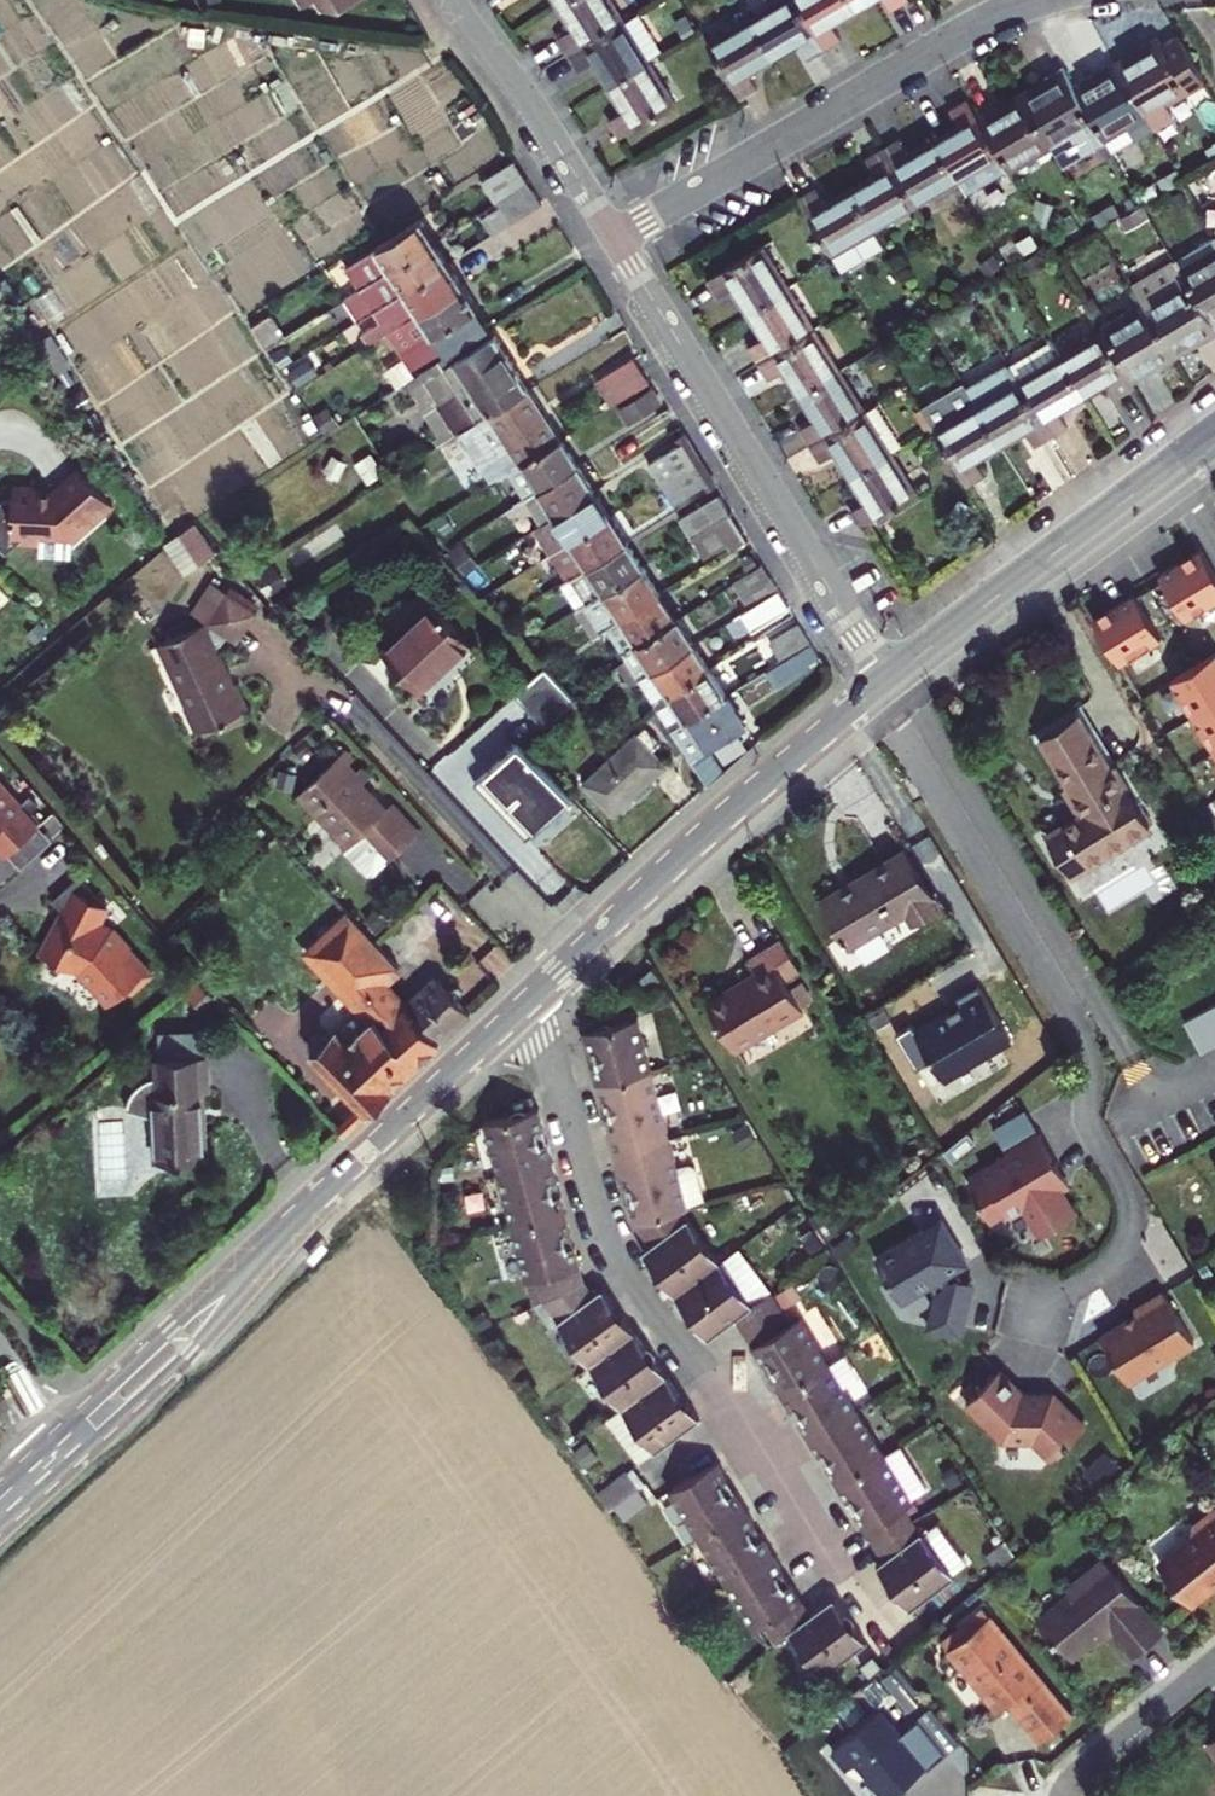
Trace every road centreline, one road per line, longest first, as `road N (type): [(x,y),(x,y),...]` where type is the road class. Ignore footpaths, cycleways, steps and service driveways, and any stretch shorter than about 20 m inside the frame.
road 1 (residential): [(834,1570),(711,1378),(603,1246),(536,994)]
road 2 (residential): [(885,682),(615,236)]
road 3 (residential): [(615,236),(972,26),(1037,0)]
road 4 (tertiary): [(872,692),(719,821),(536,994)]
road 5 (residential): [(1046,972),(1080,1033),(1090,1071),(1089,1125),(1134,1217),(1123,1248),(1048,1301),(1042,1327)]
road 6 (tertiary): [(1214,433),(885,682)]
road 7 (tertiary): [(73,1462),(212,1330),(350,1165)]
road 8 (tertiary): [(350,1165),(51,1434)]
road 9 (residential): [(872,692),(1046,972)]
road 10 (residential): [(615,236),(450,0)]
road 11 (tertiary): [(536,994),(350,1165)]
road 12 (residential): [(1046,972),(1099,1003),(1151,1096),(1214,1062)]
road 13 (residential): [(1063,1795),(1078,1772),(1214,1660)]

